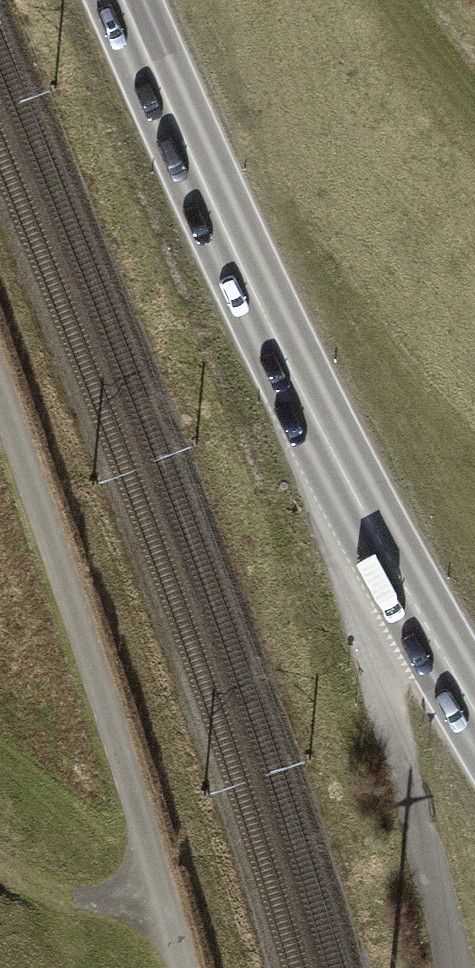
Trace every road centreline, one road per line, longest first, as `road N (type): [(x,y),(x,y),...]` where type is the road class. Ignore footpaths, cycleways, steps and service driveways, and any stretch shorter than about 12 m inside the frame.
road 1 (primary): [(375,538),(264,314),(124,0)]
road 2 (unclassified): [(375,538),(380,670),(453,967)]
road 3 (primary): [(474,709),(375,538)]
road 4 (track): [(0,862),(105,905),(170,899)]
road 5 (track): [(474,99),(395,0)]

